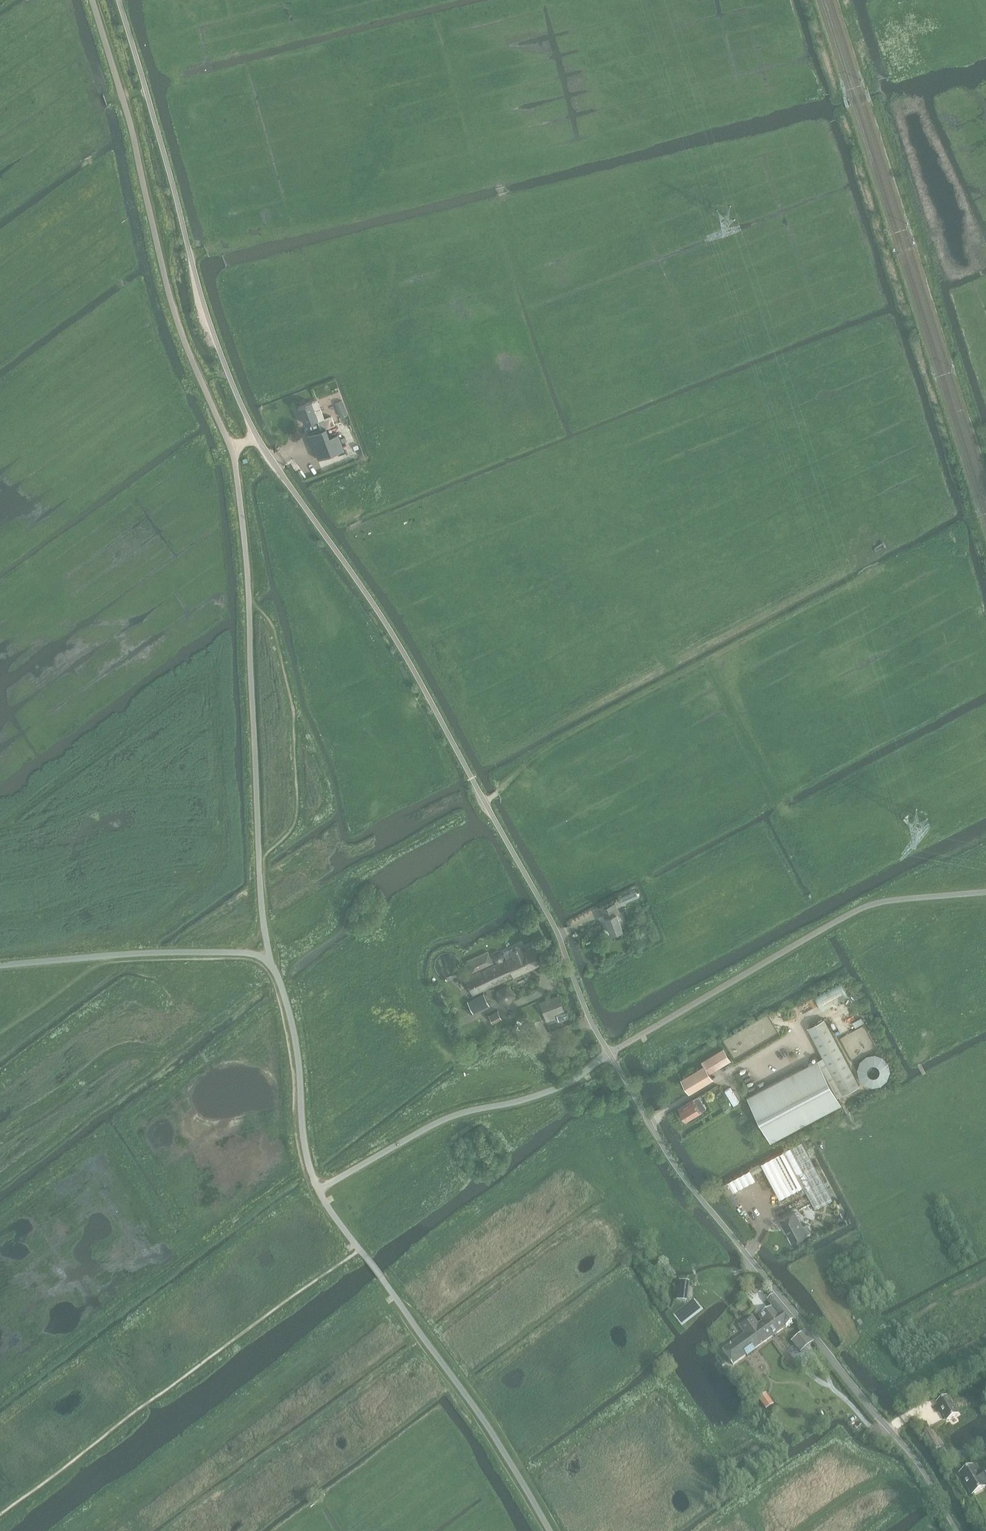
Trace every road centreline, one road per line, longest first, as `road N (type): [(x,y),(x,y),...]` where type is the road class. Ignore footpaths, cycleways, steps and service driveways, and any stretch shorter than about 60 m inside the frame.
road 1 (unclassified): [(610,1054),(558,936),(423,688),(272,462),(234,388),(119,0)]
road 2 (unclassified): [(610,1054),(692,1192),(891,1429),(955,1530)]
road 3 (track): [(485,802),(545,751),(958,527)]

